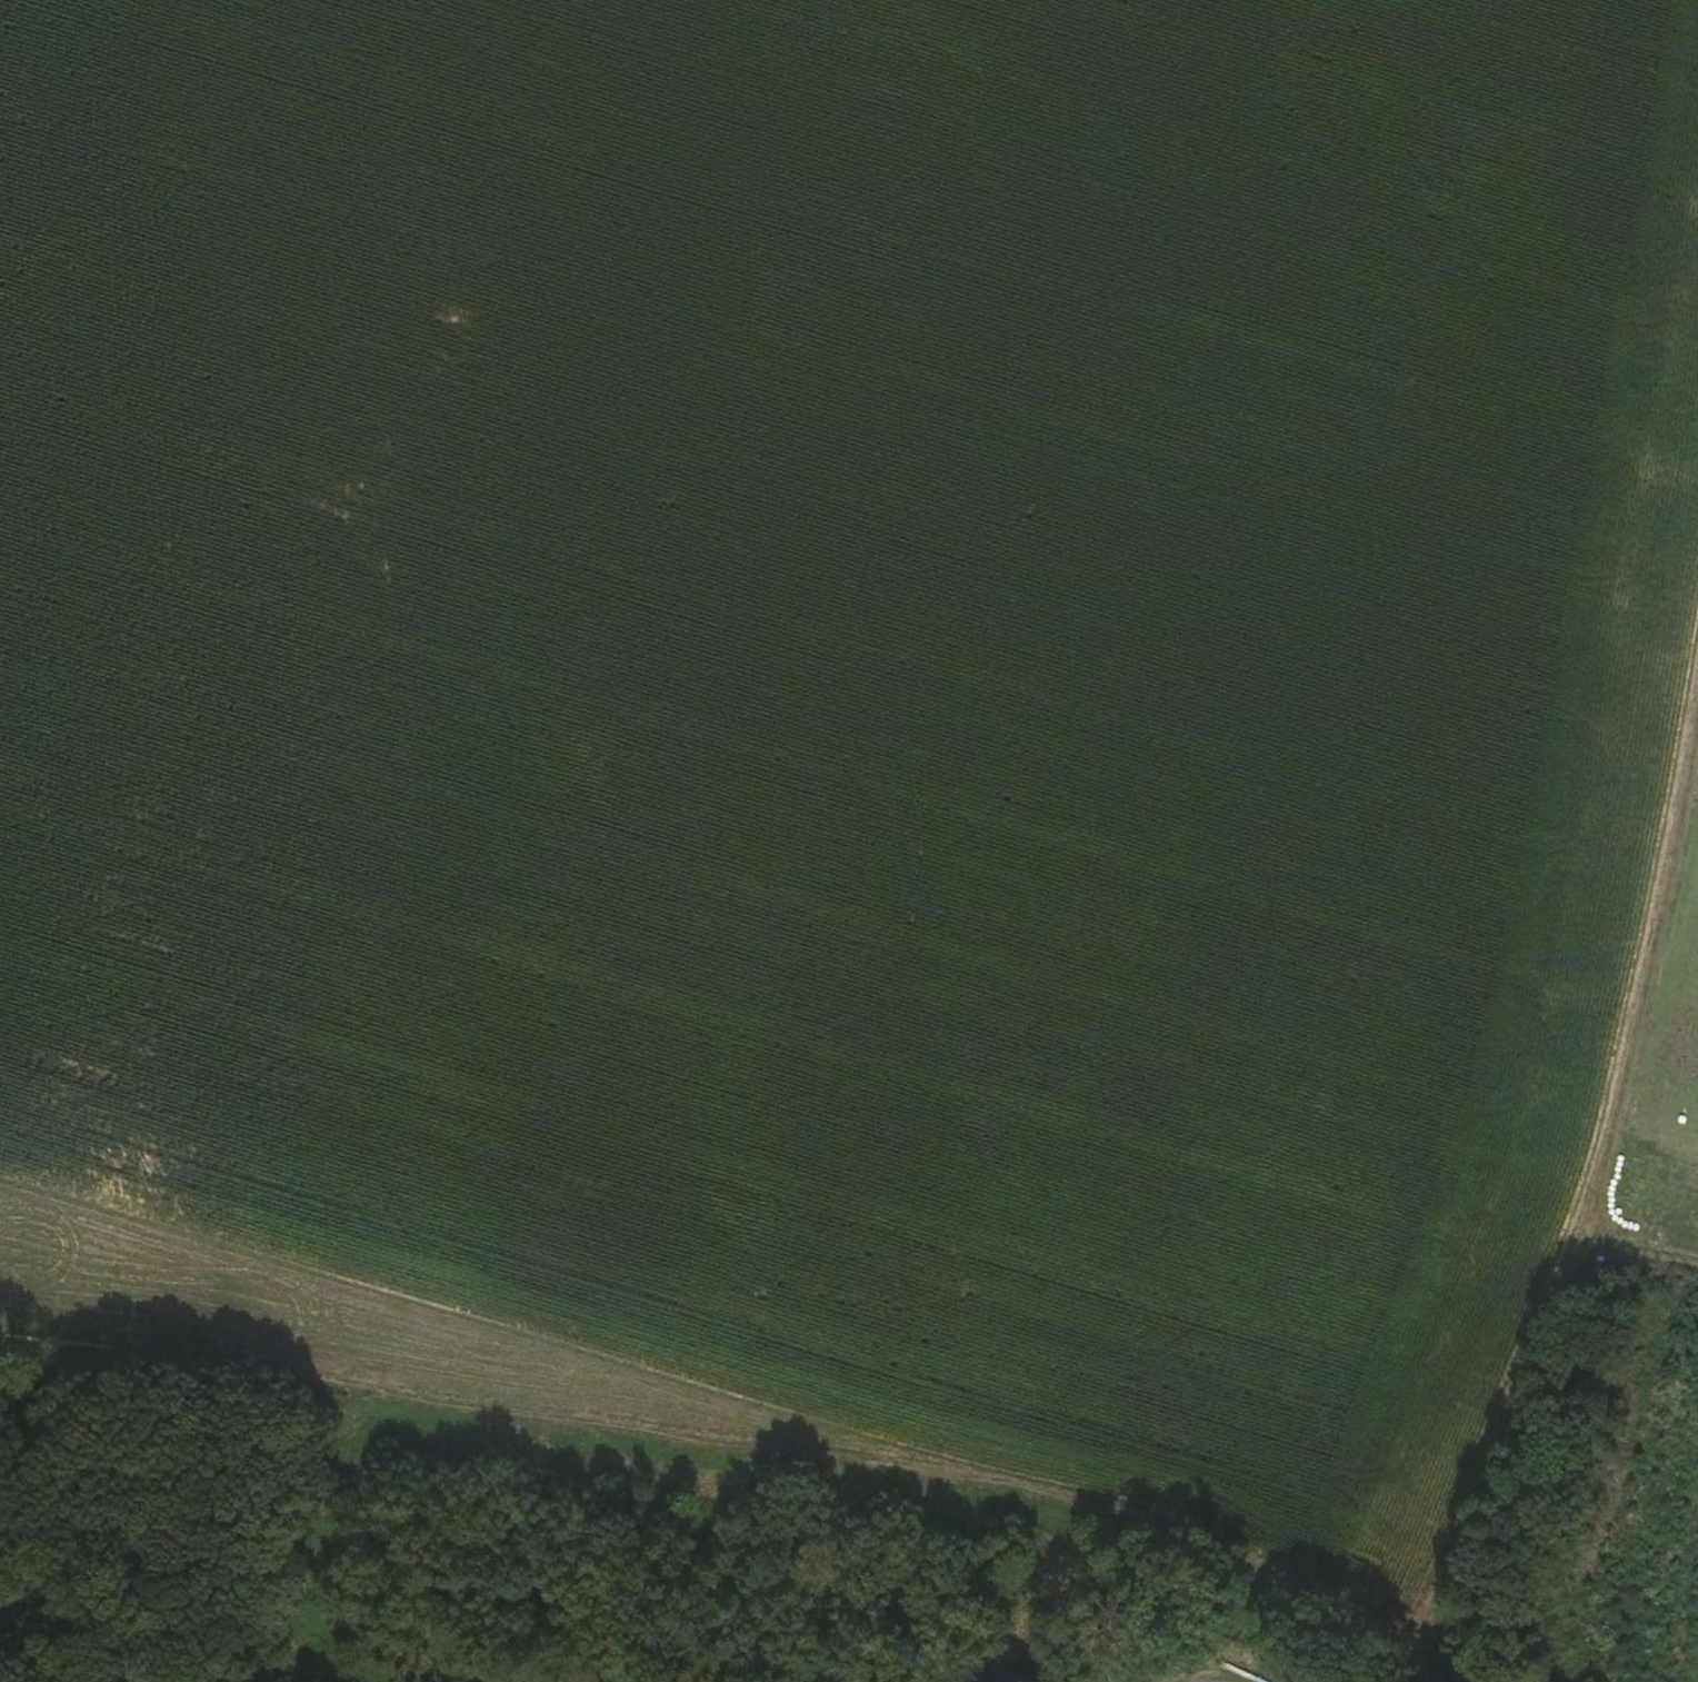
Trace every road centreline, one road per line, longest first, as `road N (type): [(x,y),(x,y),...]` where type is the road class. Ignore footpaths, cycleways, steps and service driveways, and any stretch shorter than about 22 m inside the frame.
road 1 (track): [(1396,1673),(1172,1525),(379,1398),(0,1364)]
road 2 (track): [(1396,1673),(1620,1162),(1697,787)]

